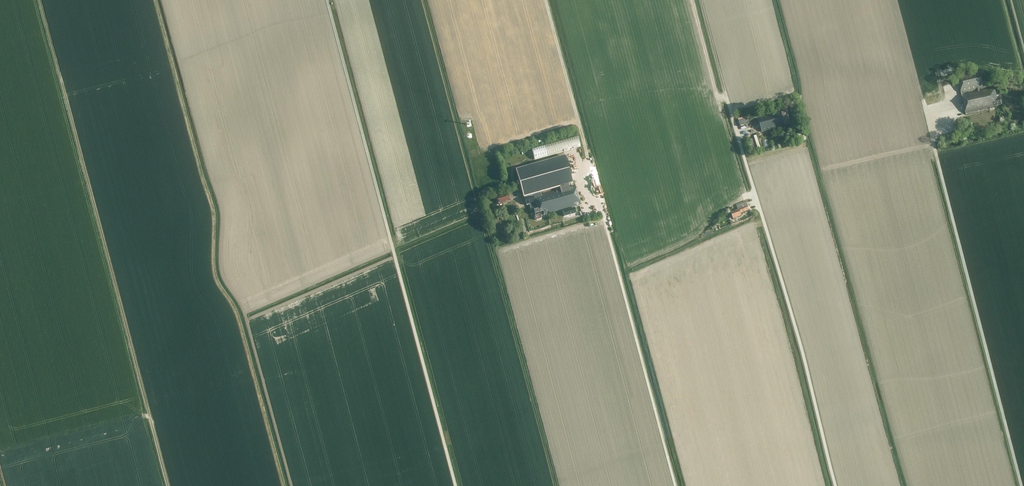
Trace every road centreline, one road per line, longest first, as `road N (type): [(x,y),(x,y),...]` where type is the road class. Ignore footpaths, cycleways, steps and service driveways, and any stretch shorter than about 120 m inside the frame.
road 1 (track): [(168,485),(40,0)]
road 2 (unclassified): [(1021,485),(925,110)]
road 3 (unclassified): [(676,485),(603,214)]
road 4 (track): [(603,214),(545,0)]

